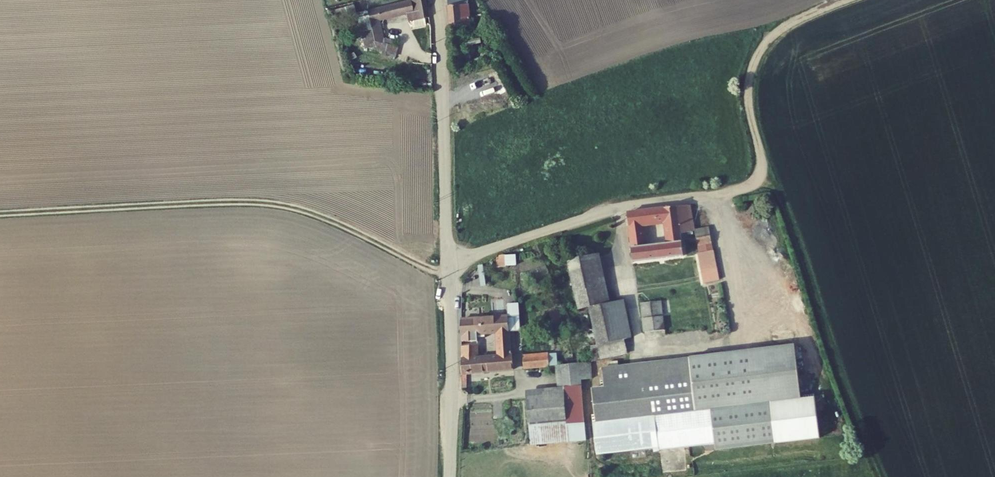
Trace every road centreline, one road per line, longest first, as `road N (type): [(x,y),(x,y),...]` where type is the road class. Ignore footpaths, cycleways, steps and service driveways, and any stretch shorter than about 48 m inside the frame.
road 1 (track): [(0,214),(280,205),(449,278)]
road 2 (track): [(758,185),(781,200),(882,476)]
road 3 (unclassified): [(448,262),(610,210),(725,193)]
road 4 (residential): [(437,0),(448,262)]
road 5 (residential): [(448,262),(449,476)]

